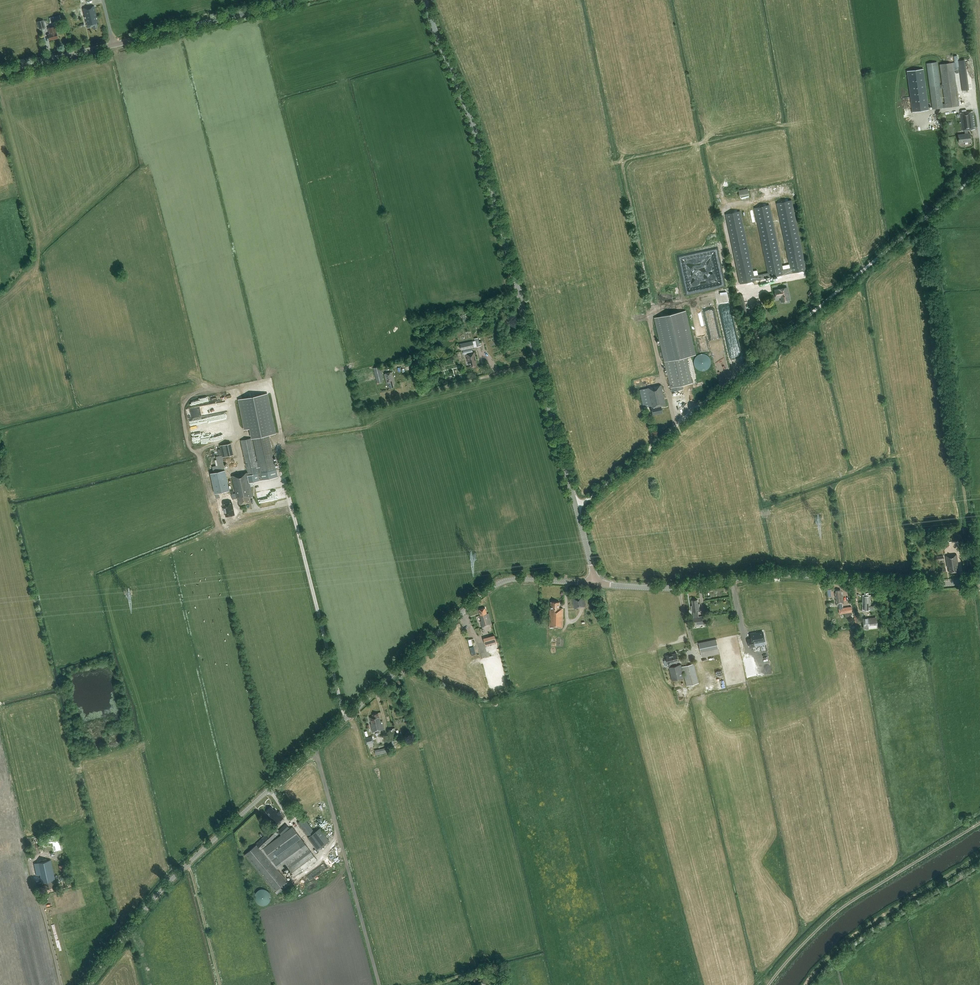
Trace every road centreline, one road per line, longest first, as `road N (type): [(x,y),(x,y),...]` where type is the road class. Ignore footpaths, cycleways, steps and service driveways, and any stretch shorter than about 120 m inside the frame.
road 1 (tertiary): [(87,984),(184,866),(488,590),(515,579),(597,584)]
road 2 (tertiary): [(576,508),(477,140),(425,0)]
road 3 (unclassified): [(576,508),(979,172)]
road 4 (tertiary): [(979,581),(783,574),(673,587),(597,584)]
road 5 (track): [(977,581),(926,217)]
road 6 (tertiary): [(0,72),(300,0)]
road 7 (track): [(979,823),(832,916),(769,984)]
road 8 (track): [(313,749),(379,984)]
road 9 (track): [(62,984),(35,858)]

